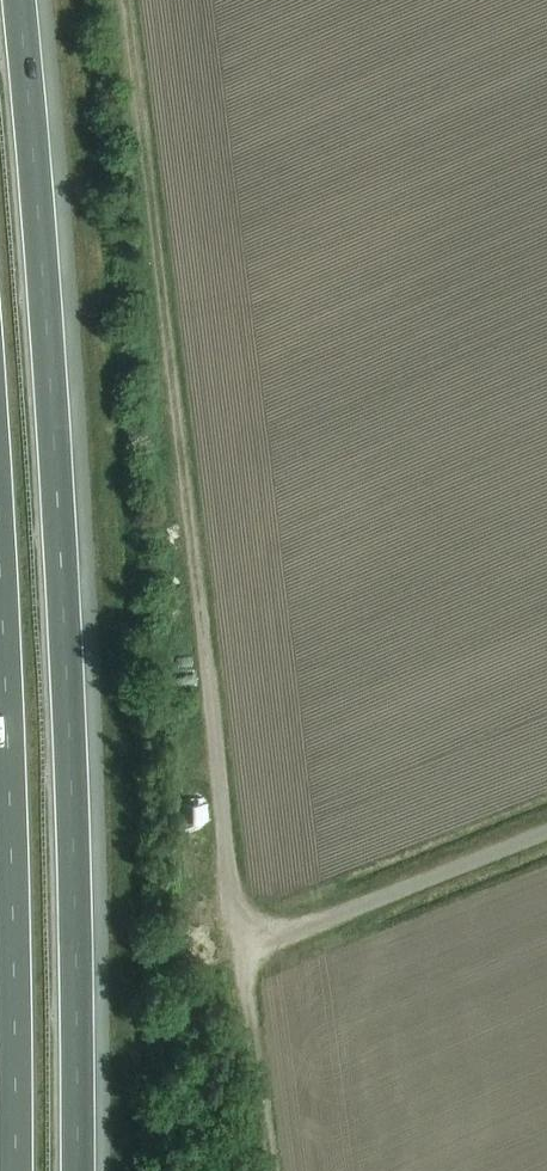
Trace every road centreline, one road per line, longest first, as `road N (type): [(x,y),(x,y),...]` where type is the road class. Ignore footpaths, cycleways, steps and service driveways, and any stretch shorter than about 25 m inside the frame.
road 1 (motorway): [(83,1170),(71,637),(55,355),(21,0)]
road 2 (track): [(120,0),(240,954)]
road 3 (motorway): [(0,730),(11,1170)]
road 4 (unclassified): [(546,832),(240,954)]

